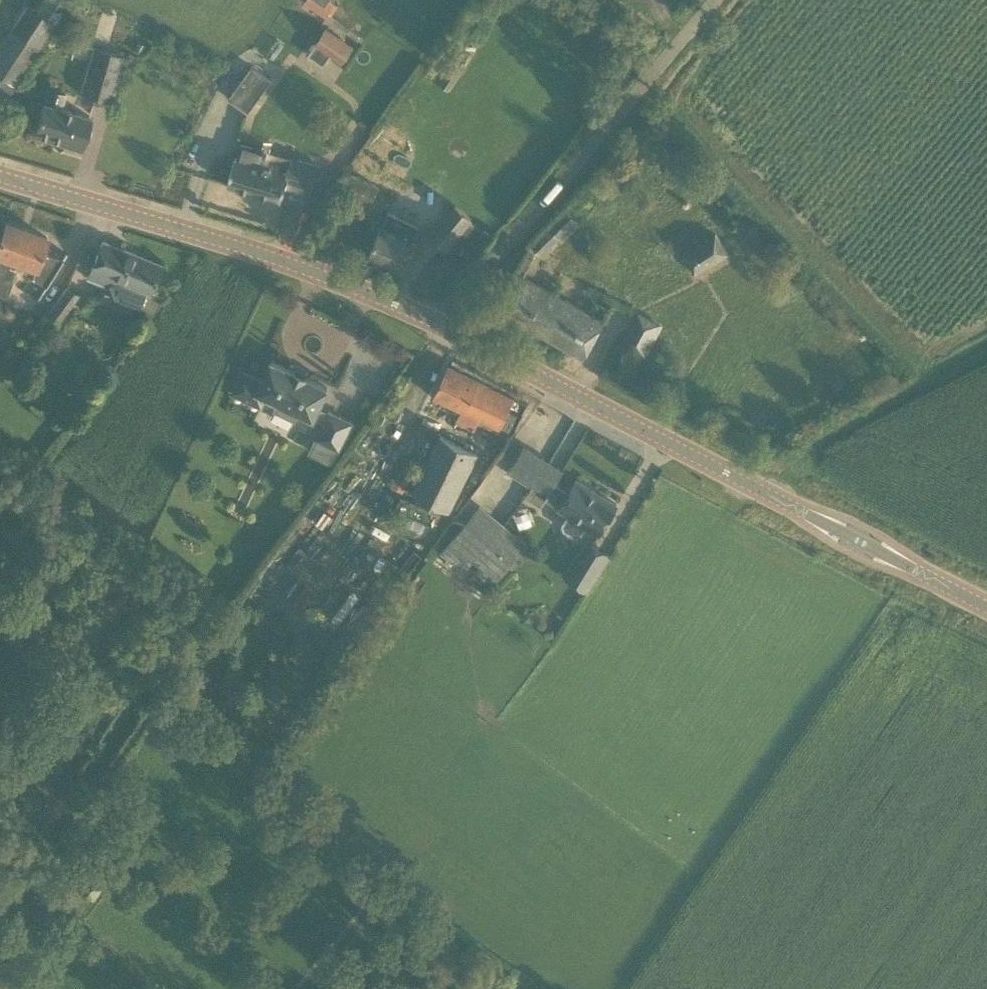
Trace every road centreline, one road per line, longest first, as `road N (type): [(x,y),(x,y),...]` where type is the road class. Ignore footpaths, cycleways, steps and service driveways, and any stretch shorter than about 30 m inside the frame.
road 1 (secondary): [(986,603),(438,323)]
road 2 (secondary): [(438,323),(328,276),(0,174)]
road 3 (unclassified): [(438,323),(713,0)]

